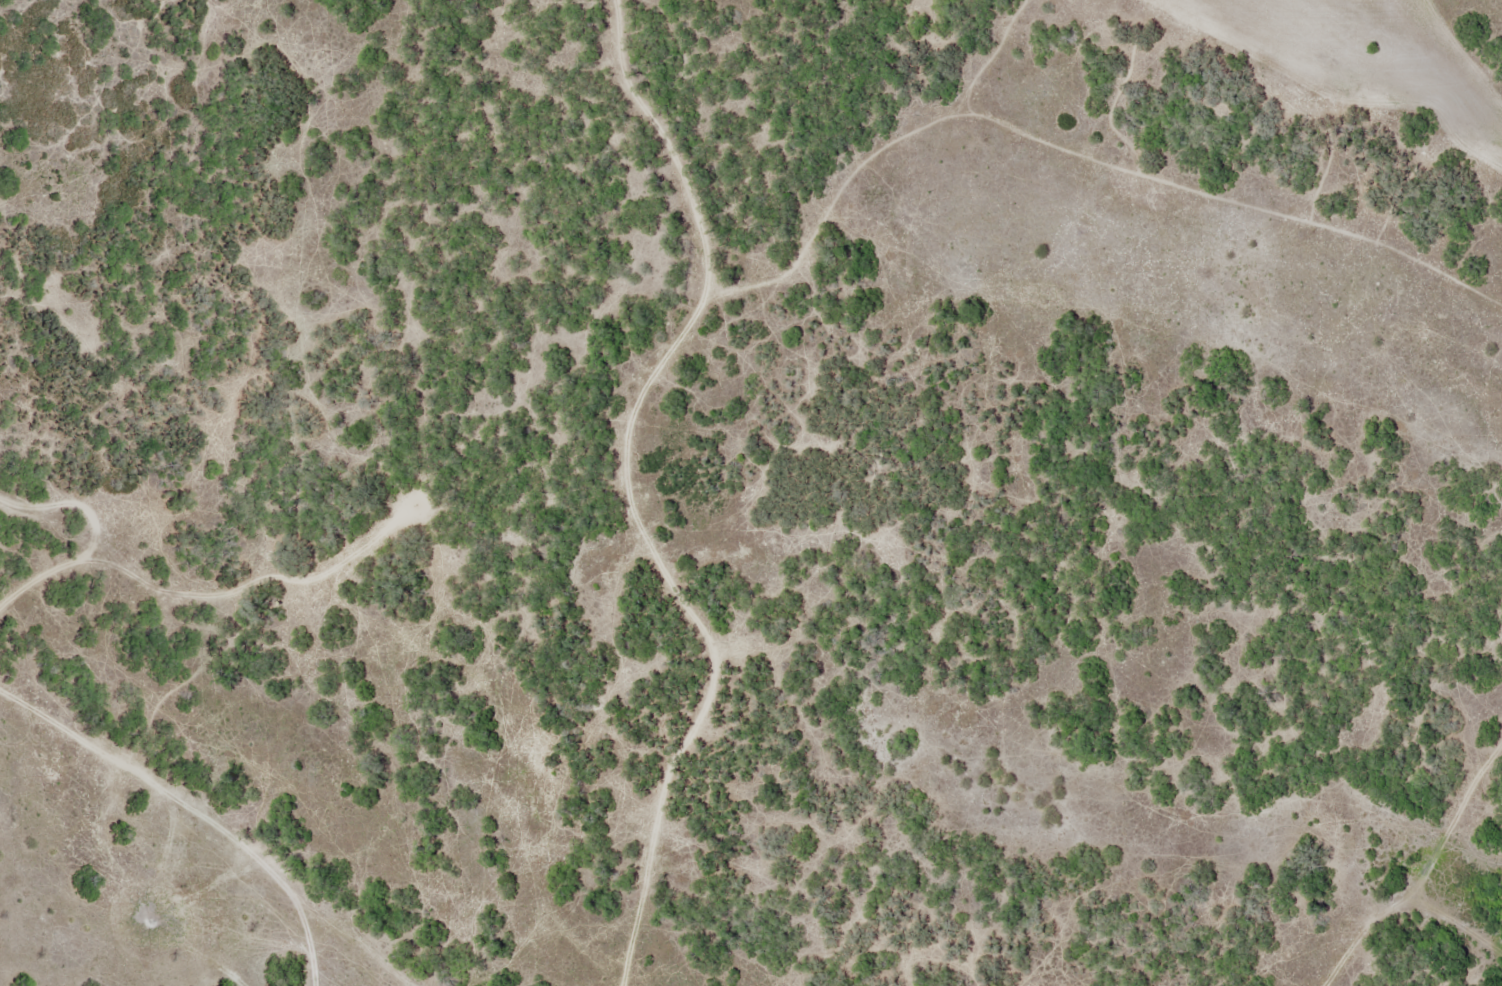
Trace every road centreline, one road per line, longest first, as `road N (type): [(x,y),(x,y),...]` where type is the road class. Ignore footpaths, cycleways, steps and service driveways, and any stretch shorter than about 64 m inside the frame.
road 1 (residential): [(654,985),(697,757),(693,637),(635,527),(630,440),(702,277),(683,195),(587,0)]
road 2 (residential): [(702,277),(1266,339),(1423,377),(1501,412)]

